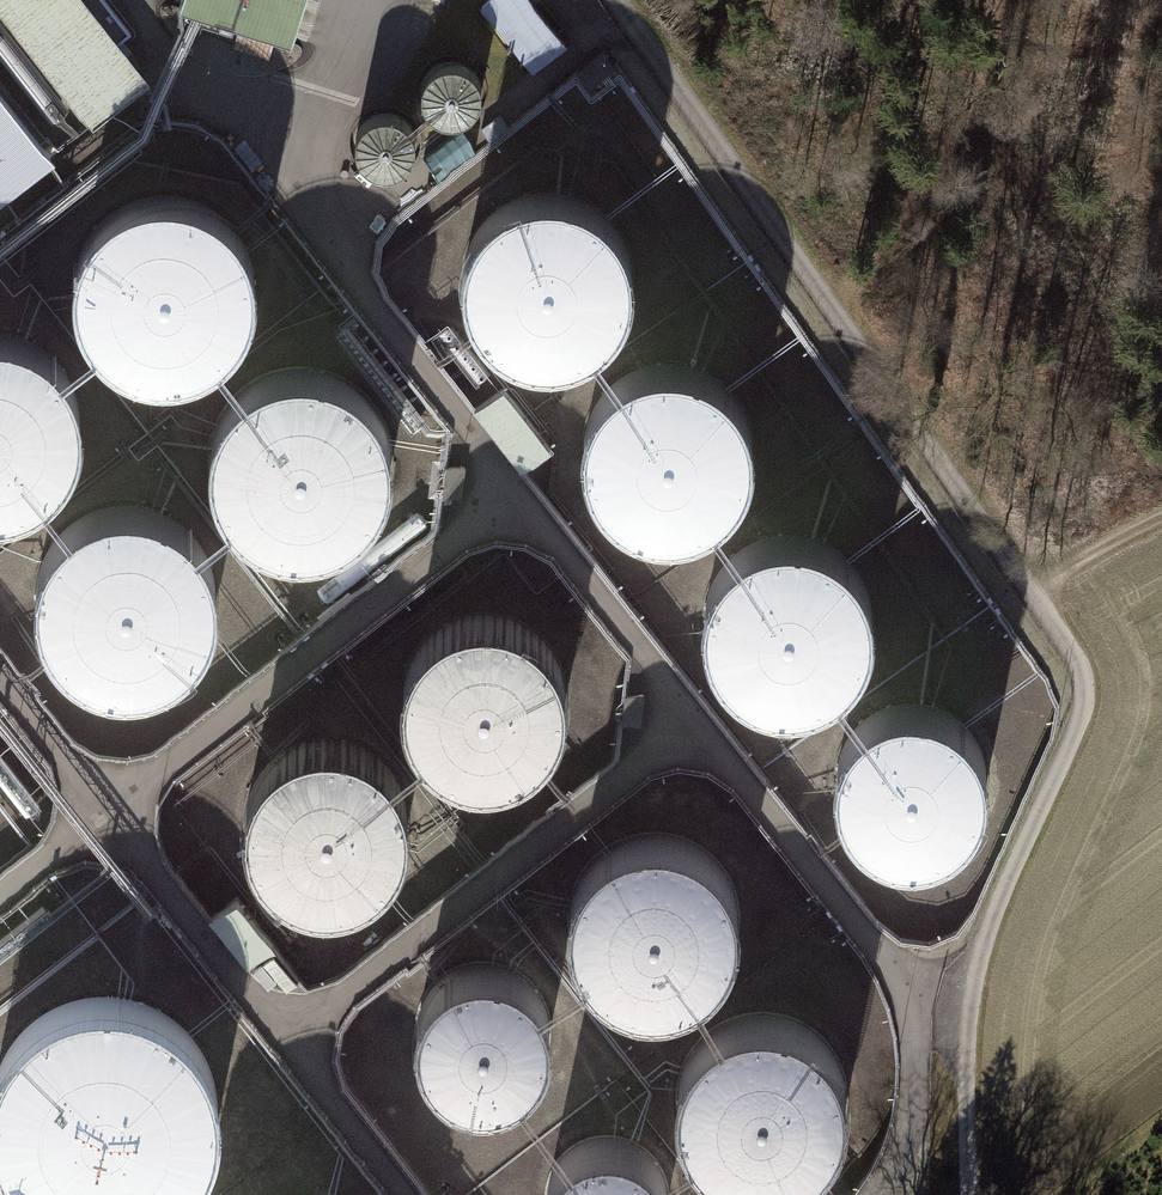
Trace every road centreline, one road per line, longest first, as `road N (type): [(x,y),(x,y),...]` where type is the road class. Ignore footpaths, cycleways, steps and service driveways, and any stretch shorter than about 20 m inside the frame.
road 1 (track): [(830,307),(959,131),(992,0)]
road 2 (track): [(1161,511),(1031,593)]

